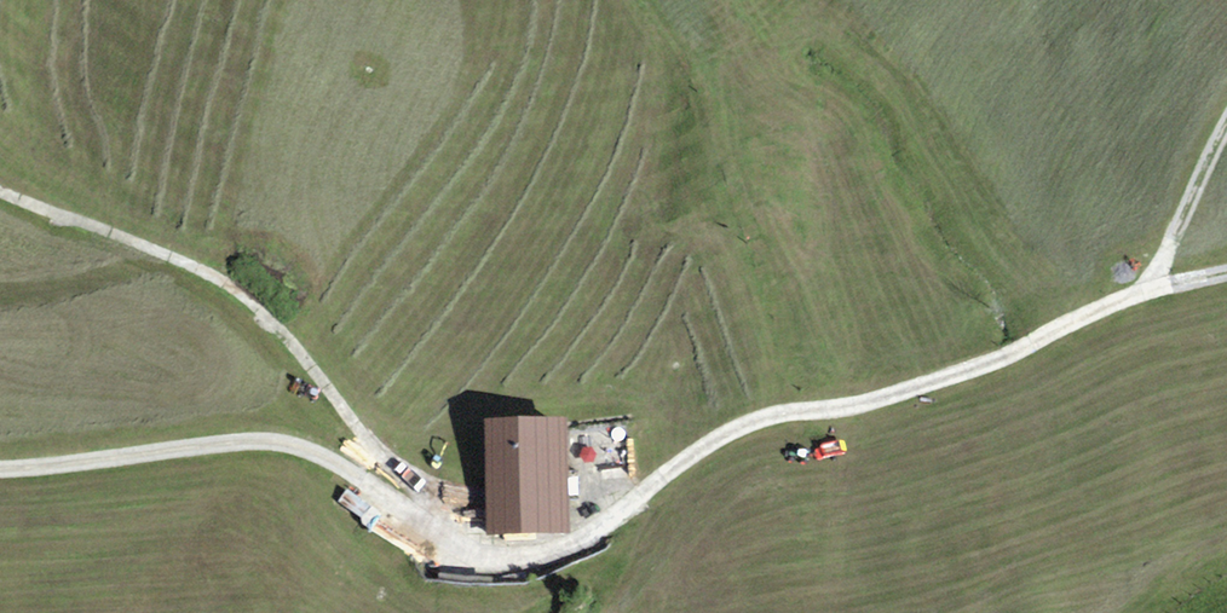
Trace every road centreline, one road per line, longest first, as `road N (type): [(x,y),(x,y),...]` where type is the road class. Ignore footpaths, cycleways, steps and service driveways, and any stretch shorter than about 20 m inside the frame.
road 1 (track): [(0,469),(273,442),(320,455),(463,548),(519,558),(582,538),(697,450),(767,416),(887,396),(992,362),(1150,289),(1226,272)]
road 2 (track): [(0,190),(172,257),(247,297),(291,341),(385,464),(433,506),(437,531)]
road 3 (track): [(1150,289),(1226,124)]

